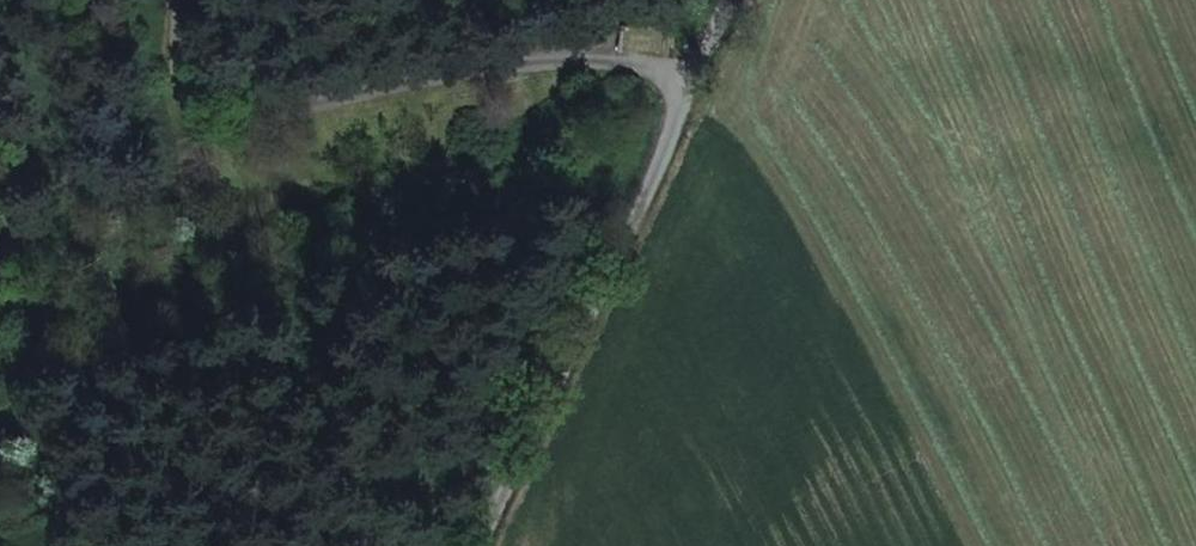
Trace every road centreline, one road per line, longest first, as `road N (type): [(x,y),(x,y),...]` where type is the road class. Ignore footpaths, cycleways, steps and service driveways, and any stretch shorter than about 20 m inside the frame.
road 1 (unclassified): [(729,29),(372,105),(252,122),(186,93),(185,0)]
road 2 (unclassified): [(729,29),(498,545)]

